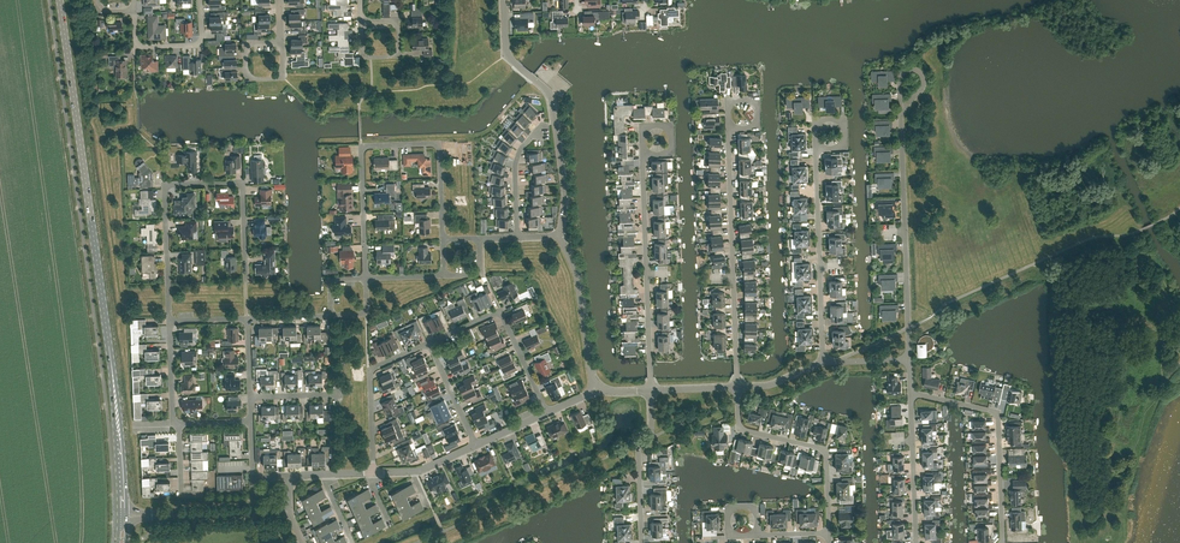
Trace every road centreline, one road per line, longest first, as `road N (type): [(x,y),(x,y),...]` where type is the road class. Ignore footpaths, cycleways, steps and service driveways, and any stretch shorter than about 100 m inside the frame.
road 1 (secondary): [(114,388),(60,0)]
road 2 (residential): [(246,282),(243,189),(235,182),(171,184),(165,193),(170,321)]
road 3 (residential): [(366,278),(363,147),(438,146),(443,239)]
road 4 (residential): [(728,129),(737,387)]
road 5 (residential): [(901,111),(910,359)]
road 6 (residential): [(650,389),(643,156)]
road 7 (residential): [(1002,542),(999,417),(911,393)]
road 8 (residential): [(823,362),(815,149)]
road 9 (residential): [(829,533),(824,451),(740,427),(737,387)]
road 10 (residential): [(429,343),(498,314),(547,412)]
road 11 (residential): [(374,472),(370,370),(429,343)]
road 12 (residential): [(532,77),(552,103),(565,197),(559,235)]
road 13 (residential): [(642,542),(638,450),(651,436),(650,389)]
road 14 (residential): [(559,235),(577,277),(594,387)]
road 15 (residential): [(911,393),(915,542)]
road 16 (secondary): [(114,388),(119,515)]
road 17 (secondary): [(127,510),(114,388)]

